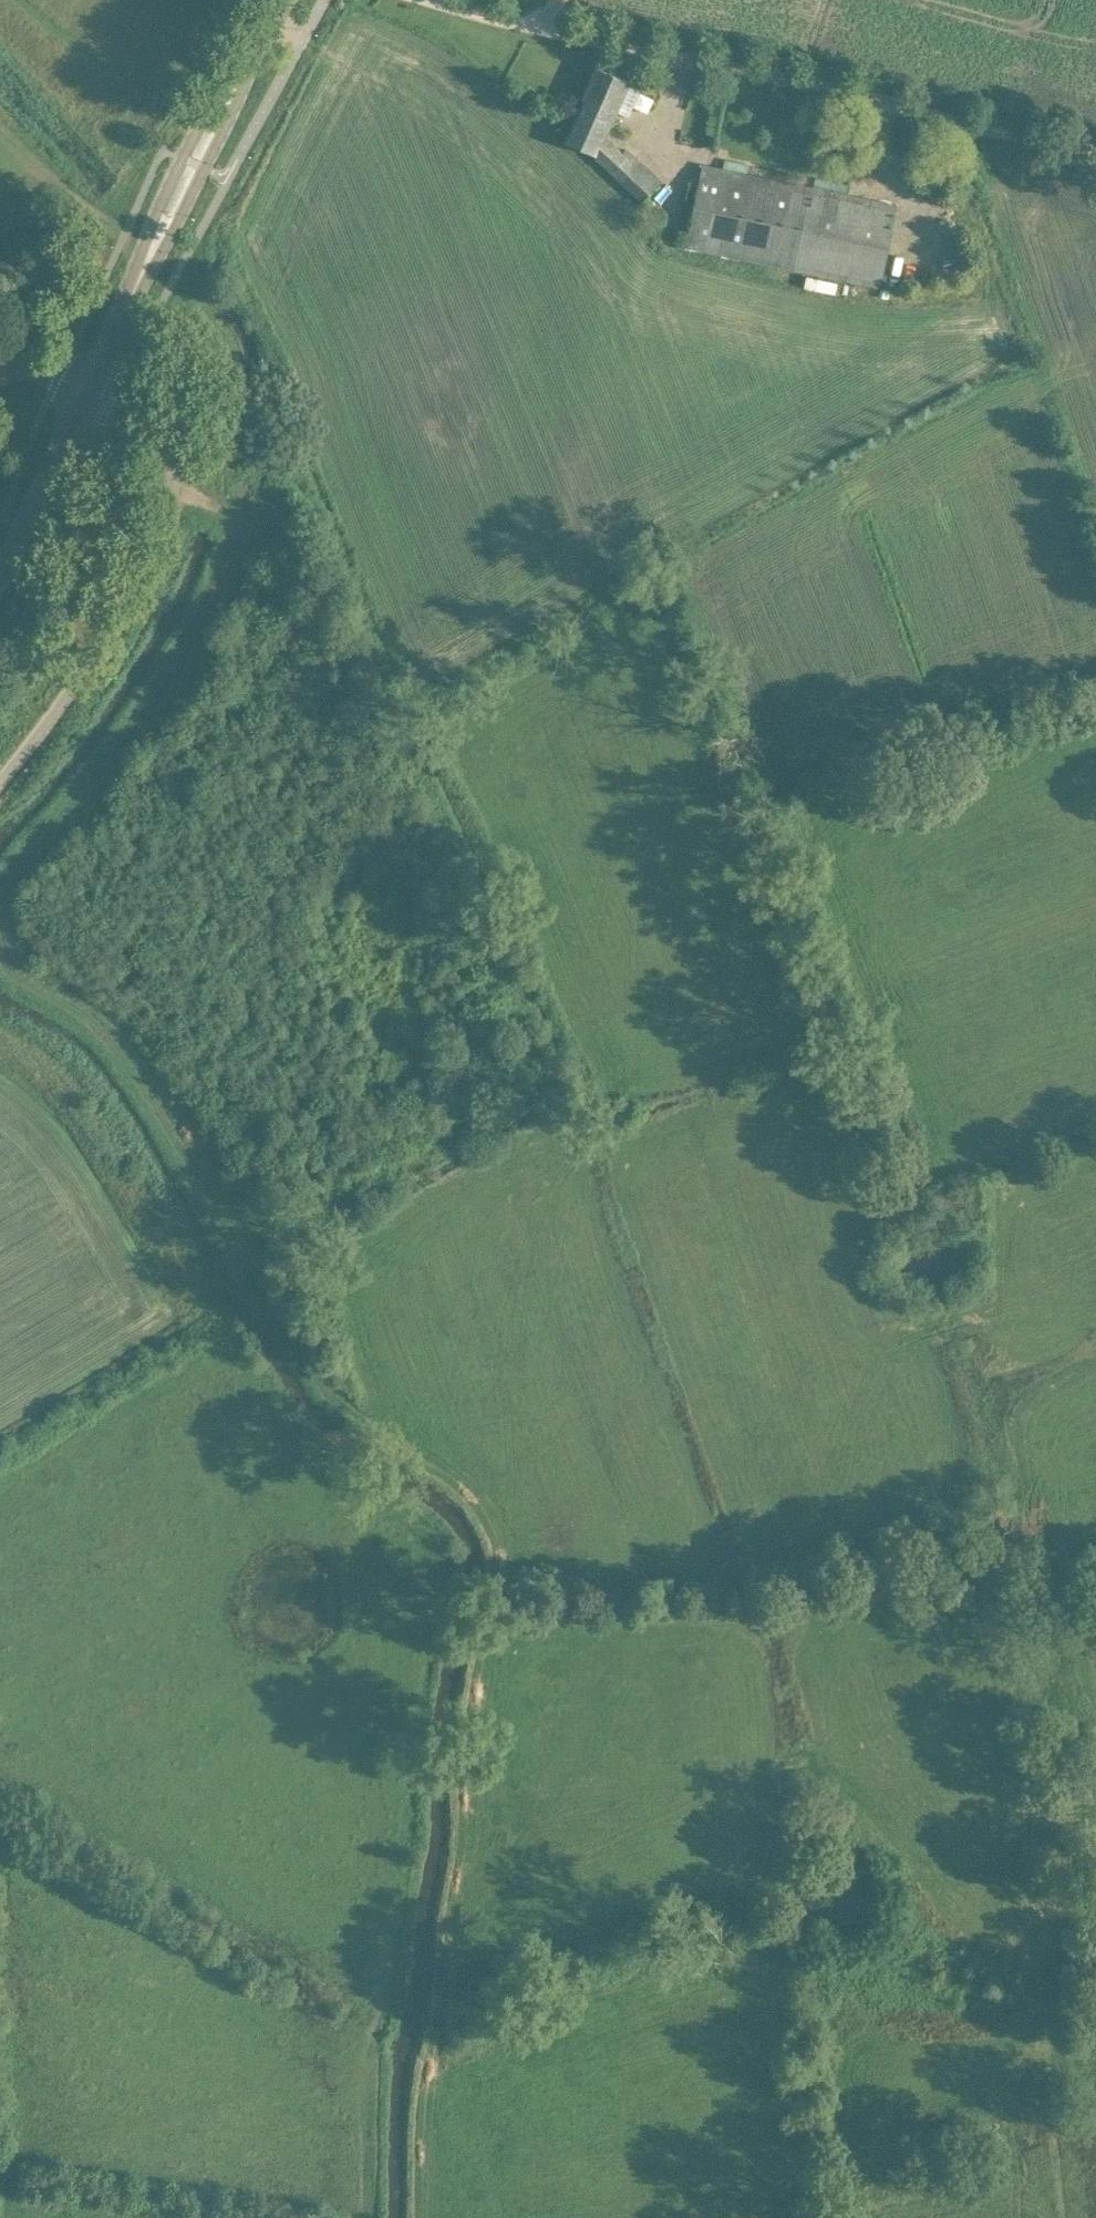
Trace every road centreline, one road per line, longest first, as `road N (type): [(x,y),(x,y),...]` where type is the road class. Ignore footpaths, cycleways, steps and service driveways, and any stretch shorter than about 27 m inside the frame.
road 1 (unclassified): [(925,110),(440,0)]
road 2 (unclassified): [(0,783),(96,659),(170,502),(152,436),(90,385)]
road 3 (tertiary): [(240,74),(207,110),(181,157),(158,205),(147,266)]
road 4 (tertiary): [(147,266),(228,120),(240,74)]
road 5 (tertiary): [(0,571),(90,385)]
road 6 (track): [(166,151),(0,34)]
road 7 (track): [(1095,151),(925,110)]
road 8 (tertiary): [(90,385),(147,266)]

